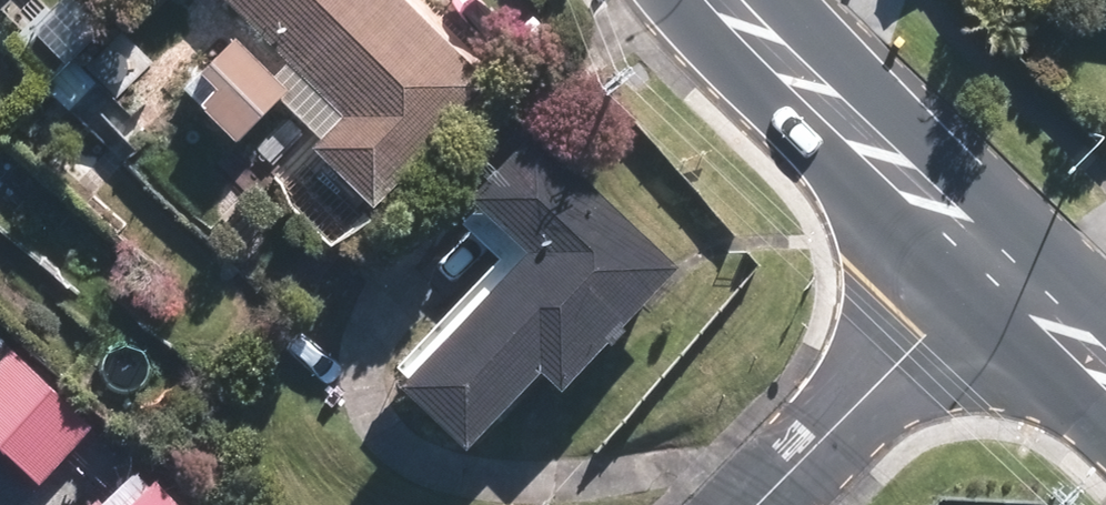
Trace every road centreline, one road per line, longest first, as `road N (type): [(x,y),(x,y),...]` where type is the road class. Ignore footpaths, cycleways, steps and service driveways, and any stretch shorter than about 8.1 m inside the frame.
road 1 (secondary): [(735,0),(1005,261)]
road 2 (residential): [(1005,261),(764,504)]
road 3 (secondary): [(1005,261),(1105,360)]

